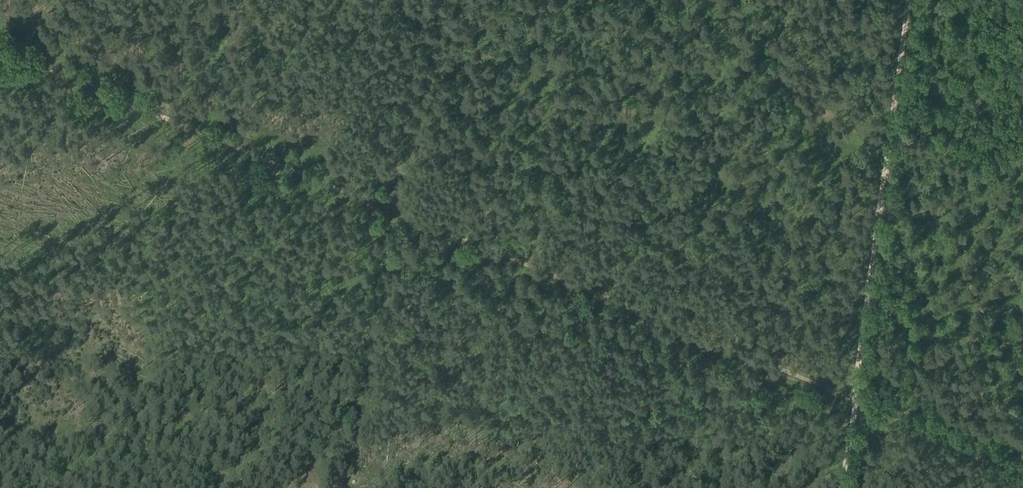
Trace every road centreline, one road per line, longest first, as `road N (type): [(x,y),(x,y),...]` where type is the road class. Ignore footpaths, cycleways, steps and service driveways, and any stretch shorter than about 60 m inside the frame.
road 1 (track): [(851,395),(0,54)]
road 2 (track): [(851,395),(907,0)]
road 3 (track): [(391,213),(415,50),(407,8),(398,0)]

